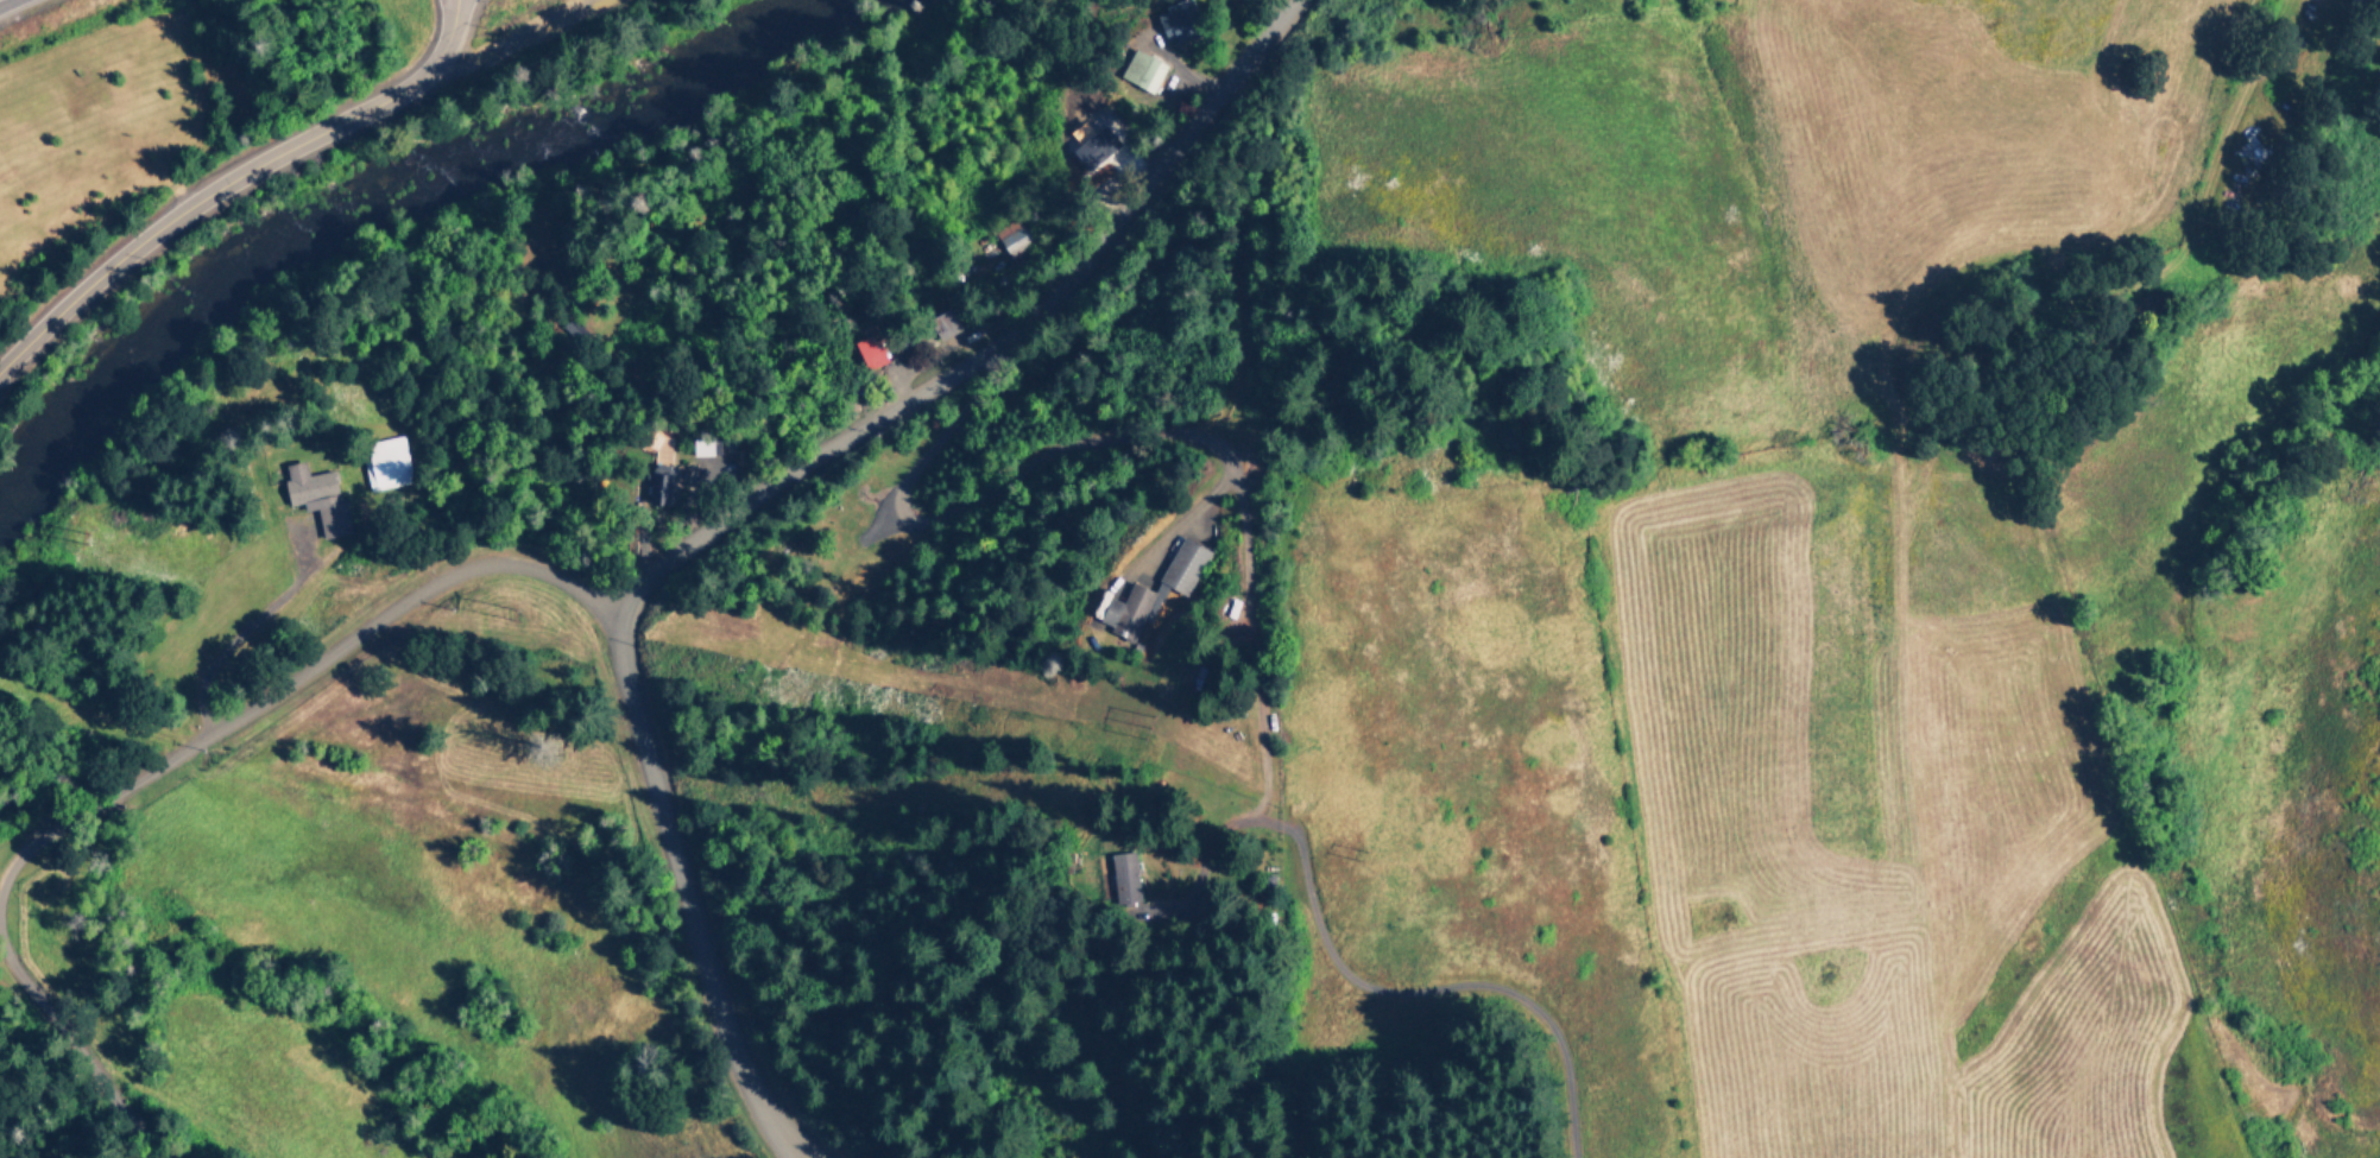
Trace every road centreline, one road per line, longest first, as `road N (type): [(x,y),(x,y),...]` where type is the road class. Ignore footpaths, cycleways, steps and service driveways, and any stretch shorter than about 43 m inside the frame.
road 1 (residential): [(604,612),(790,468),(1000,340),(1156,169),(1289,0)]
road 2 (tertiary): [(0,372),(140,246),(222,189),(417,87),(442,59),(458,0)]
road 3 (residential): [(793,1157),(750,1094),(720,1018),(604,612)]

